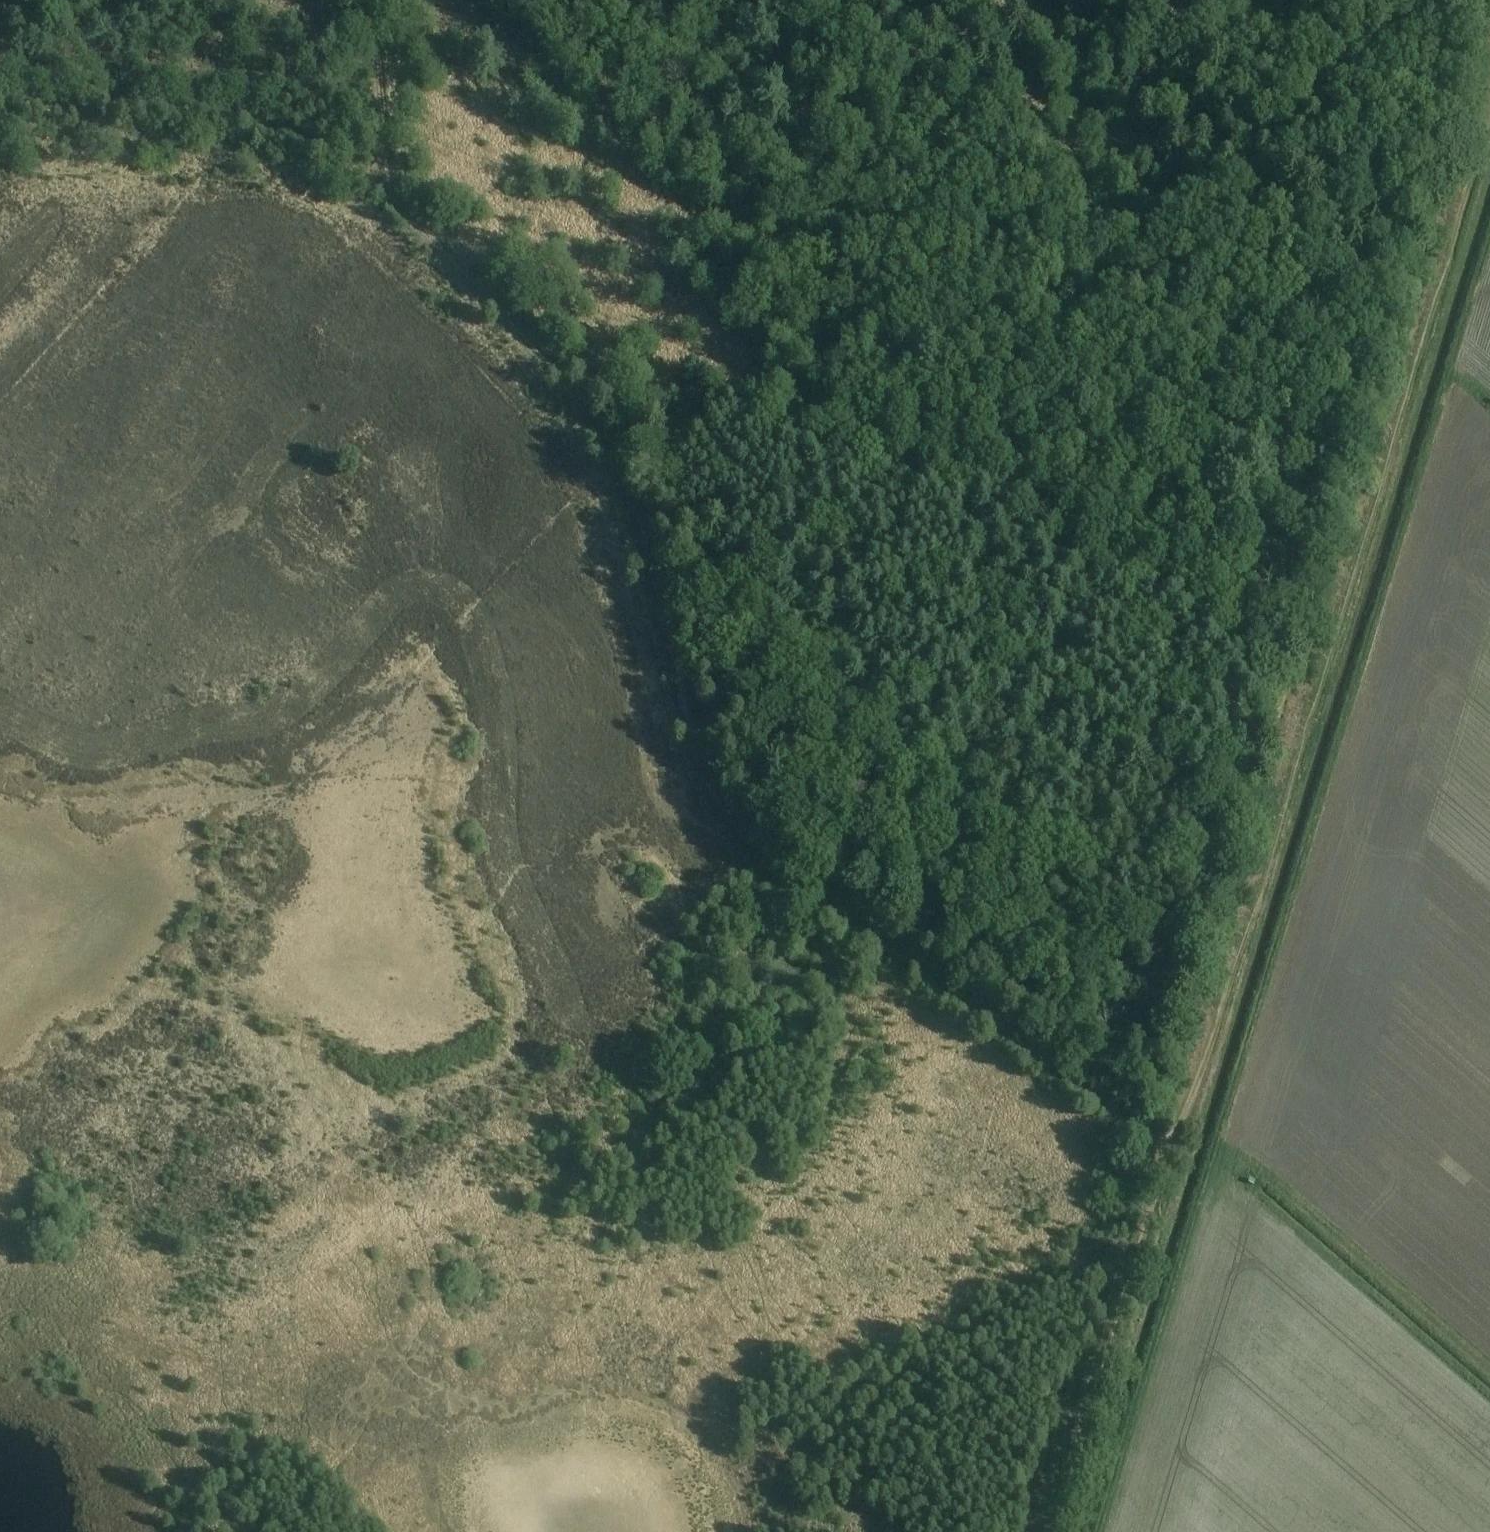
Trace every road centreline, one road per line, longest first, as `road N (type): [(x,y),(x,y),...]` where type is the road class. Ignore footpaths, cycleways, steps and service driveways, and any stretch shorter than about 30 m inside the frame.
road 1 (track): [(375,0),(383,181),(497,300),(589,419),(647,558),(702,757),(728,815),(784,868),(1166,1148)]
road 2 (track): [(1489,93),(1166,1148)]
road 3 (track): [(1166,1148),(1048,1531)]
road 4 (track): [(0,101),(241,114),(383,181)]

